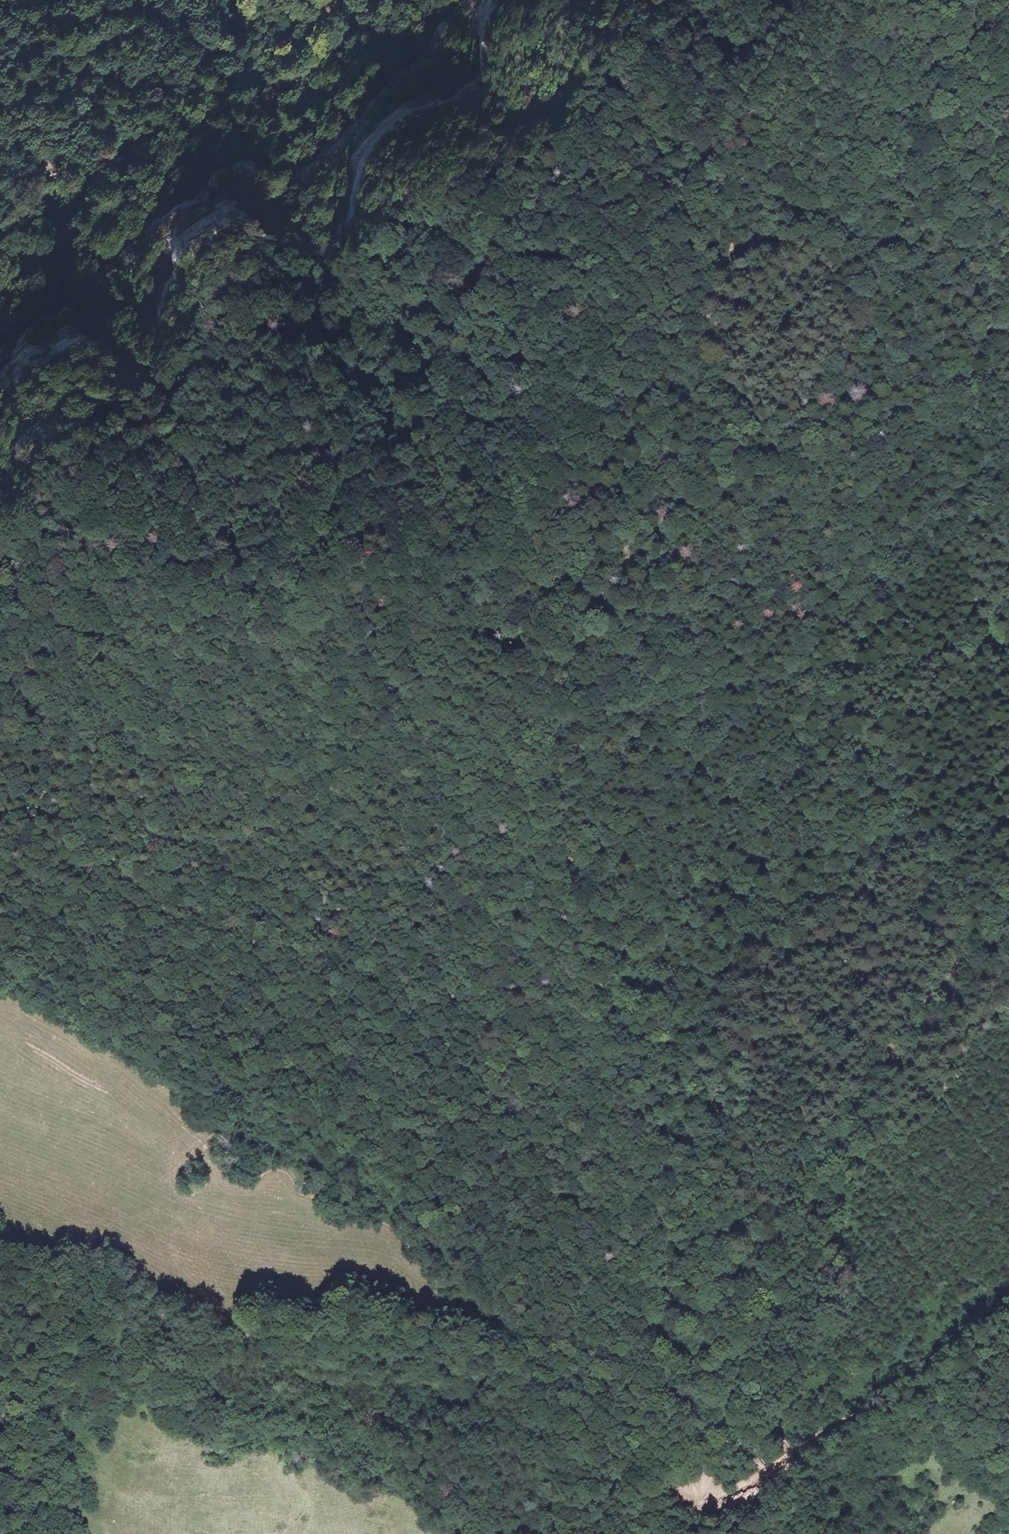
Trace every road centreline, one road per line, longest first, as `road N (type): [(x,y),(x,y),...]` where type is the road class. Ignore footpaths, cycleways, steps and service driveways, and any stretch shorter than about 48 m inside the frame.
road 1 (track): [(695,1491),(654,1472),(561,1396),(488,1356),(422,1333),(369,1327),(260,1331),(173,1357),(124,1344),(94,1349),(0,1425)]
road 2 (track): [(1008,1356),(899,1392),(741,1491),(695,1491)]

